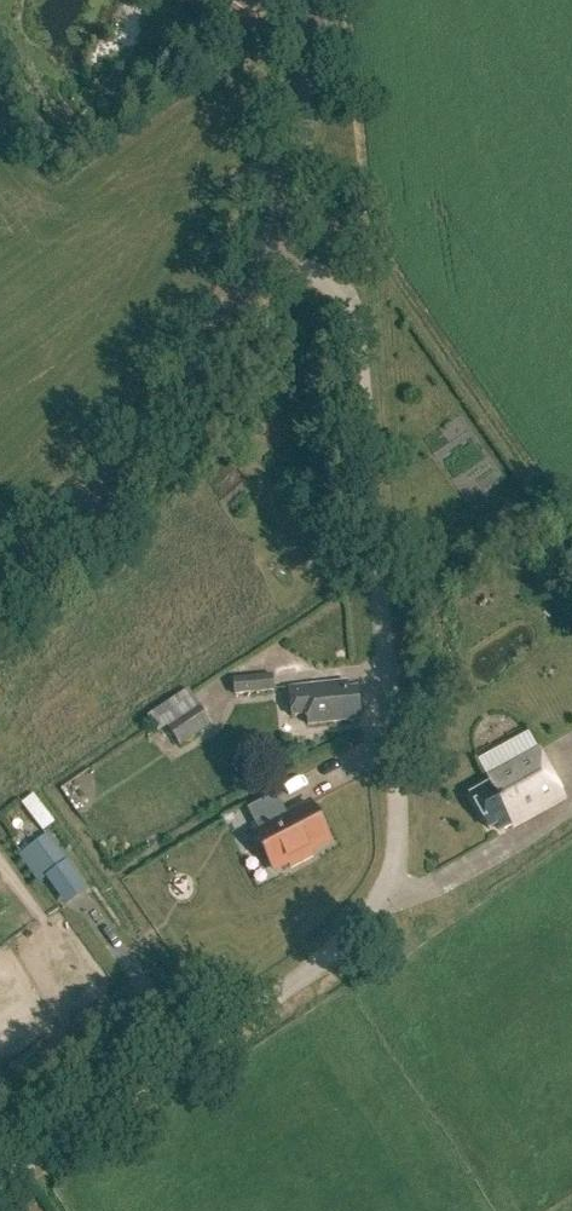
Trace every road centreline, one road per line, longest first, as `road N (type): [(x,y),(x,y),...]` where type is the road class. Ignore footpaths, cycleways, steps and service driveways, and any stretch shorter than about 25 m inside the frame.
road 1 (residential): [(0,1183),(304,977),(359,925),(398,861),(354,328),(333,289),(265,248)]
road 2 (tertiary): [(0,585),(131,465),(178,409),(265,248)]
road 3 (tertiary): [(265,248),(285,186),(314,0)]

